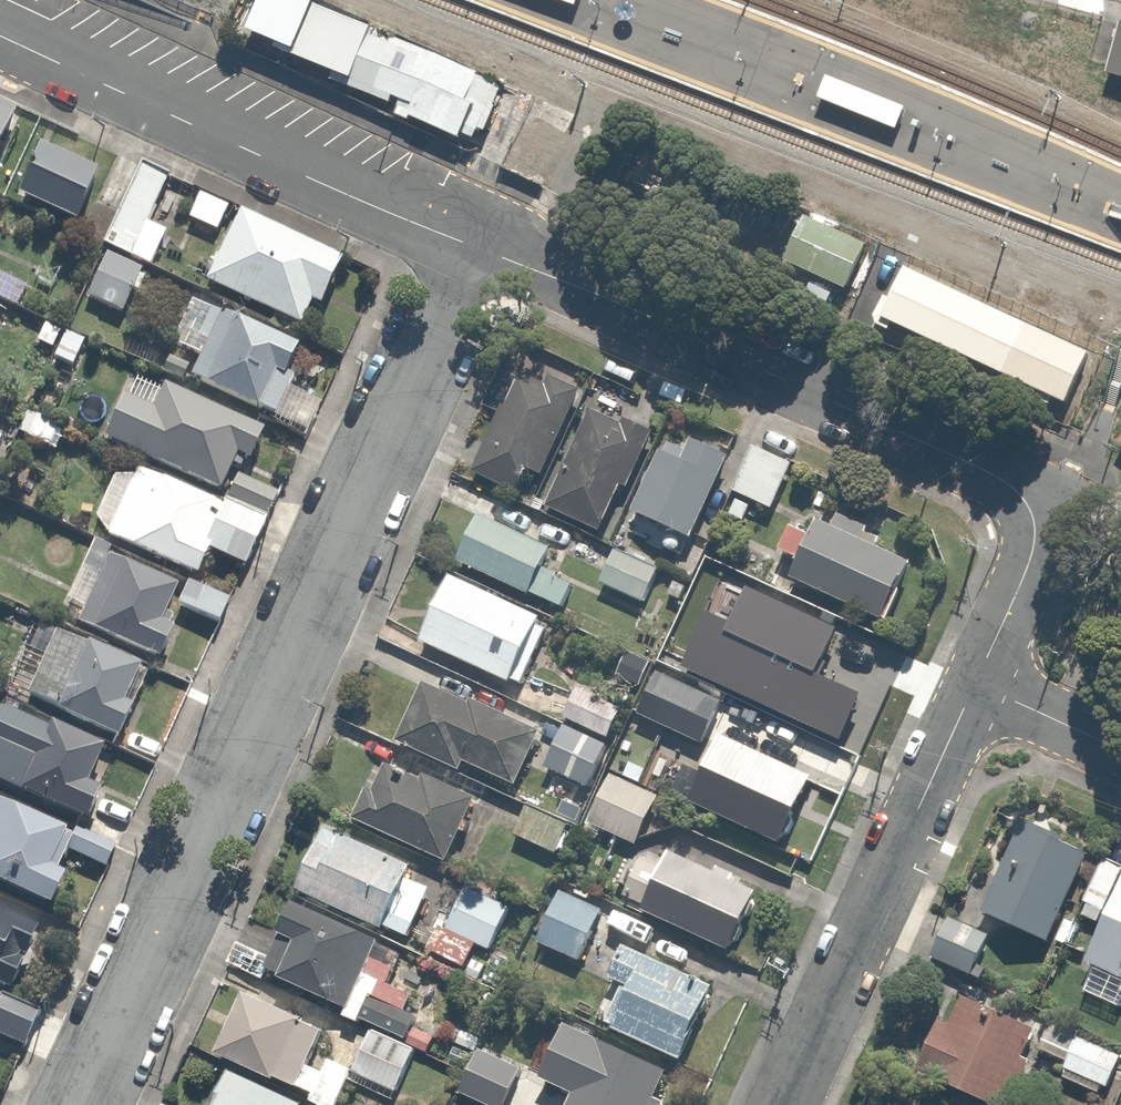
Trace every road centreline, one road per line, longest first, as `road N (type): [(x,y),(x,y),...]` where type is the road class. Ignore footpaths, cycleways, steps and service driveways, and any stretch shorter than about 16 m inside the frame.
road 1 (residential): [(466,244),(75,1104)]
road 2 (residential): [(977,681),(1029,548),(1030,518),(1014,488),(466,244)]
road 3 (residential): [(466,244),(0,39)]
road 4 (residential): [(786,1104),(977,681)]
road 5 (track): [(595,112),(525,265)]
road 6 (residential): [(977,681),(1120,748)]

